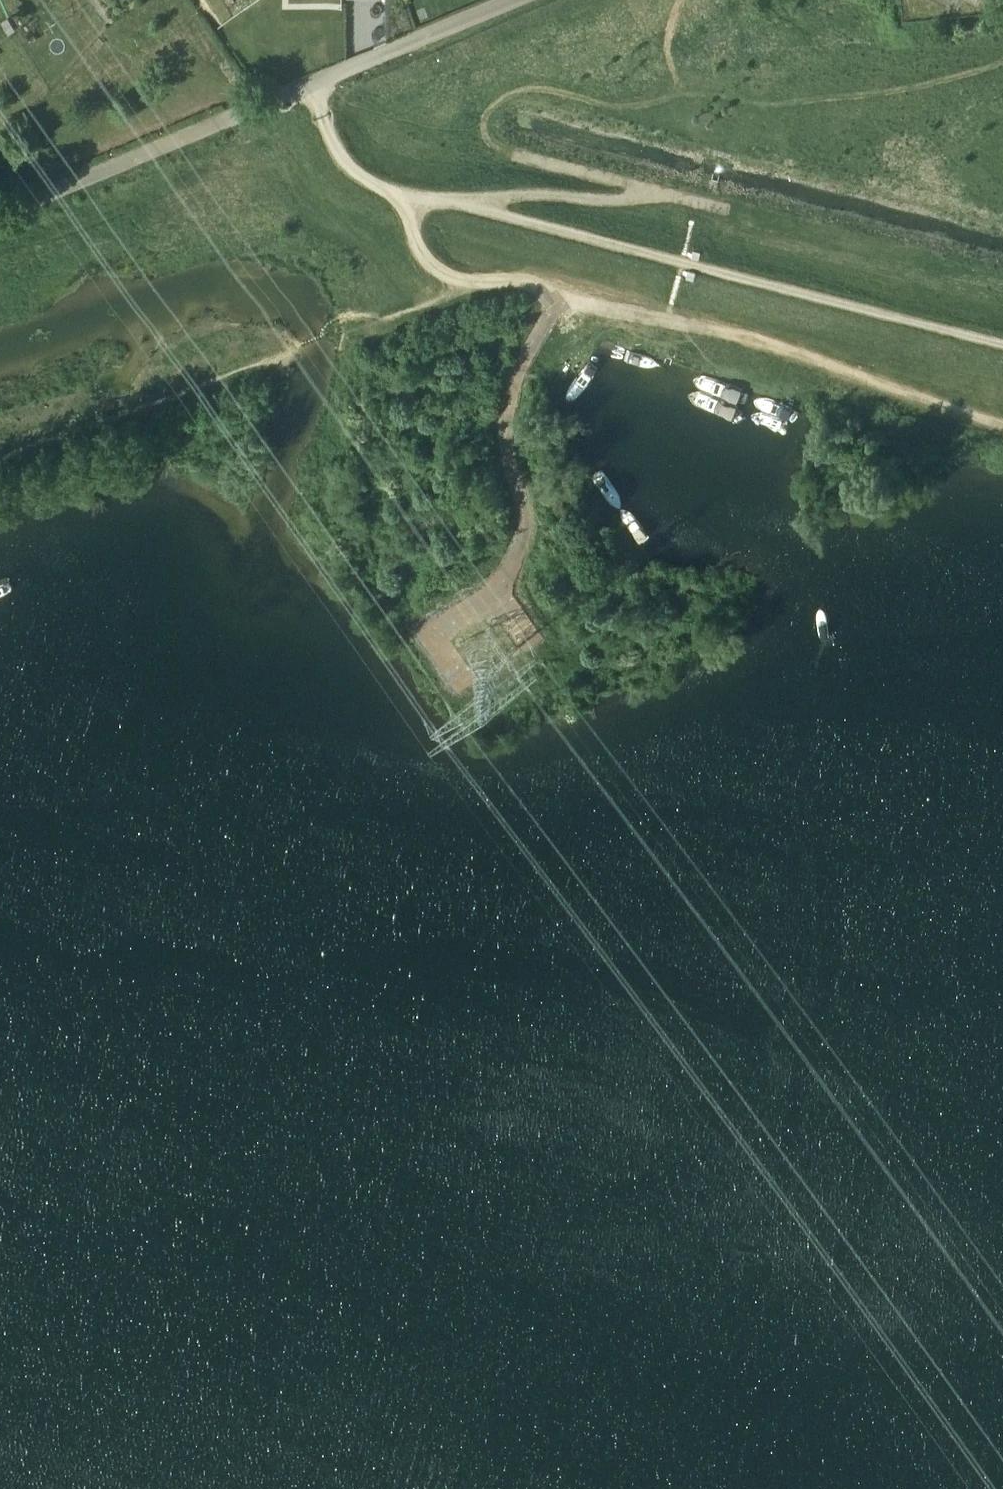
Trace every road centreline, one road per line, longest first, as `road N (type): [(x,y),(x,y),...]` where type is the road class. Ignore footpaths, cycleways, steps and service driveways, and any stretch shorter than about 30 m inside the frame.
road 1 (residential): [(0,222),(506,0)]

